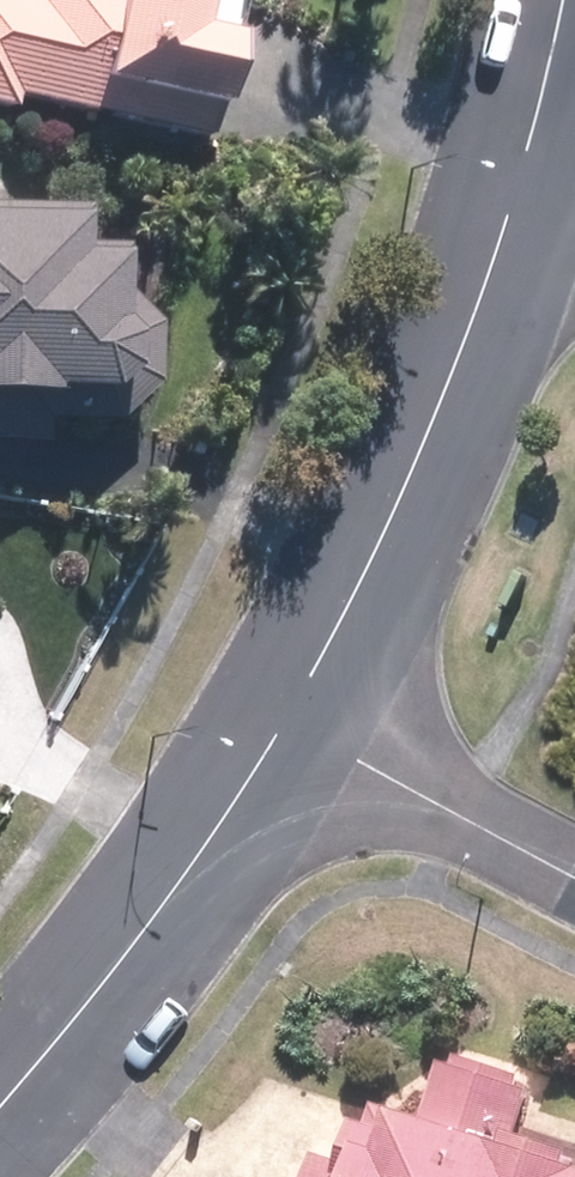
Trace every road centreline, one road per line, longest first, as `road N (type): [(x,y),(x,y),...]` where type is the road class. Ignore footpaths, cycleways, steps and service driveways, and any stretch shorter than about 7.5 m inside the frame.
road 1 (residential): [(513,210),(437,427),(282,734)]
road 2 (residential): [(282,734),(99,1000),(0,1113)]
road 3 (residential): [(574,884),(282,734)]
road 4 (residential): [(562,0),(513,210)]

